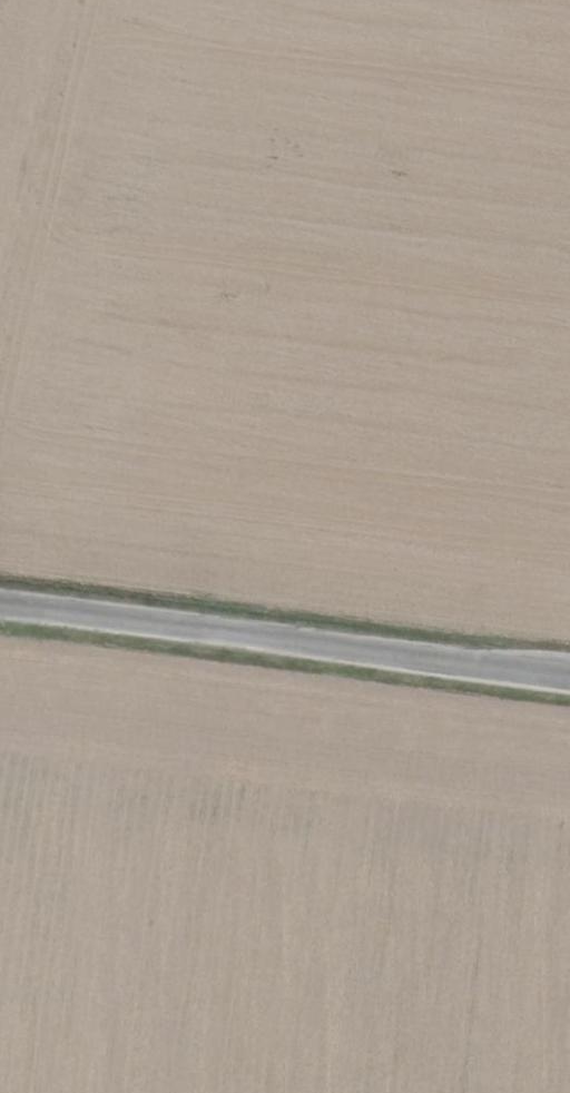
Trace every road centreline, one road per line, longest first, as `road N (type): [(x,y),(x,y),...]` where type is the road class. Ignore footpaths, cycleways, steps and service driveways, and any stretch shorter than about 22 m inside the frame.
road 1 (unclassified): [(0,604),(569,675)]

